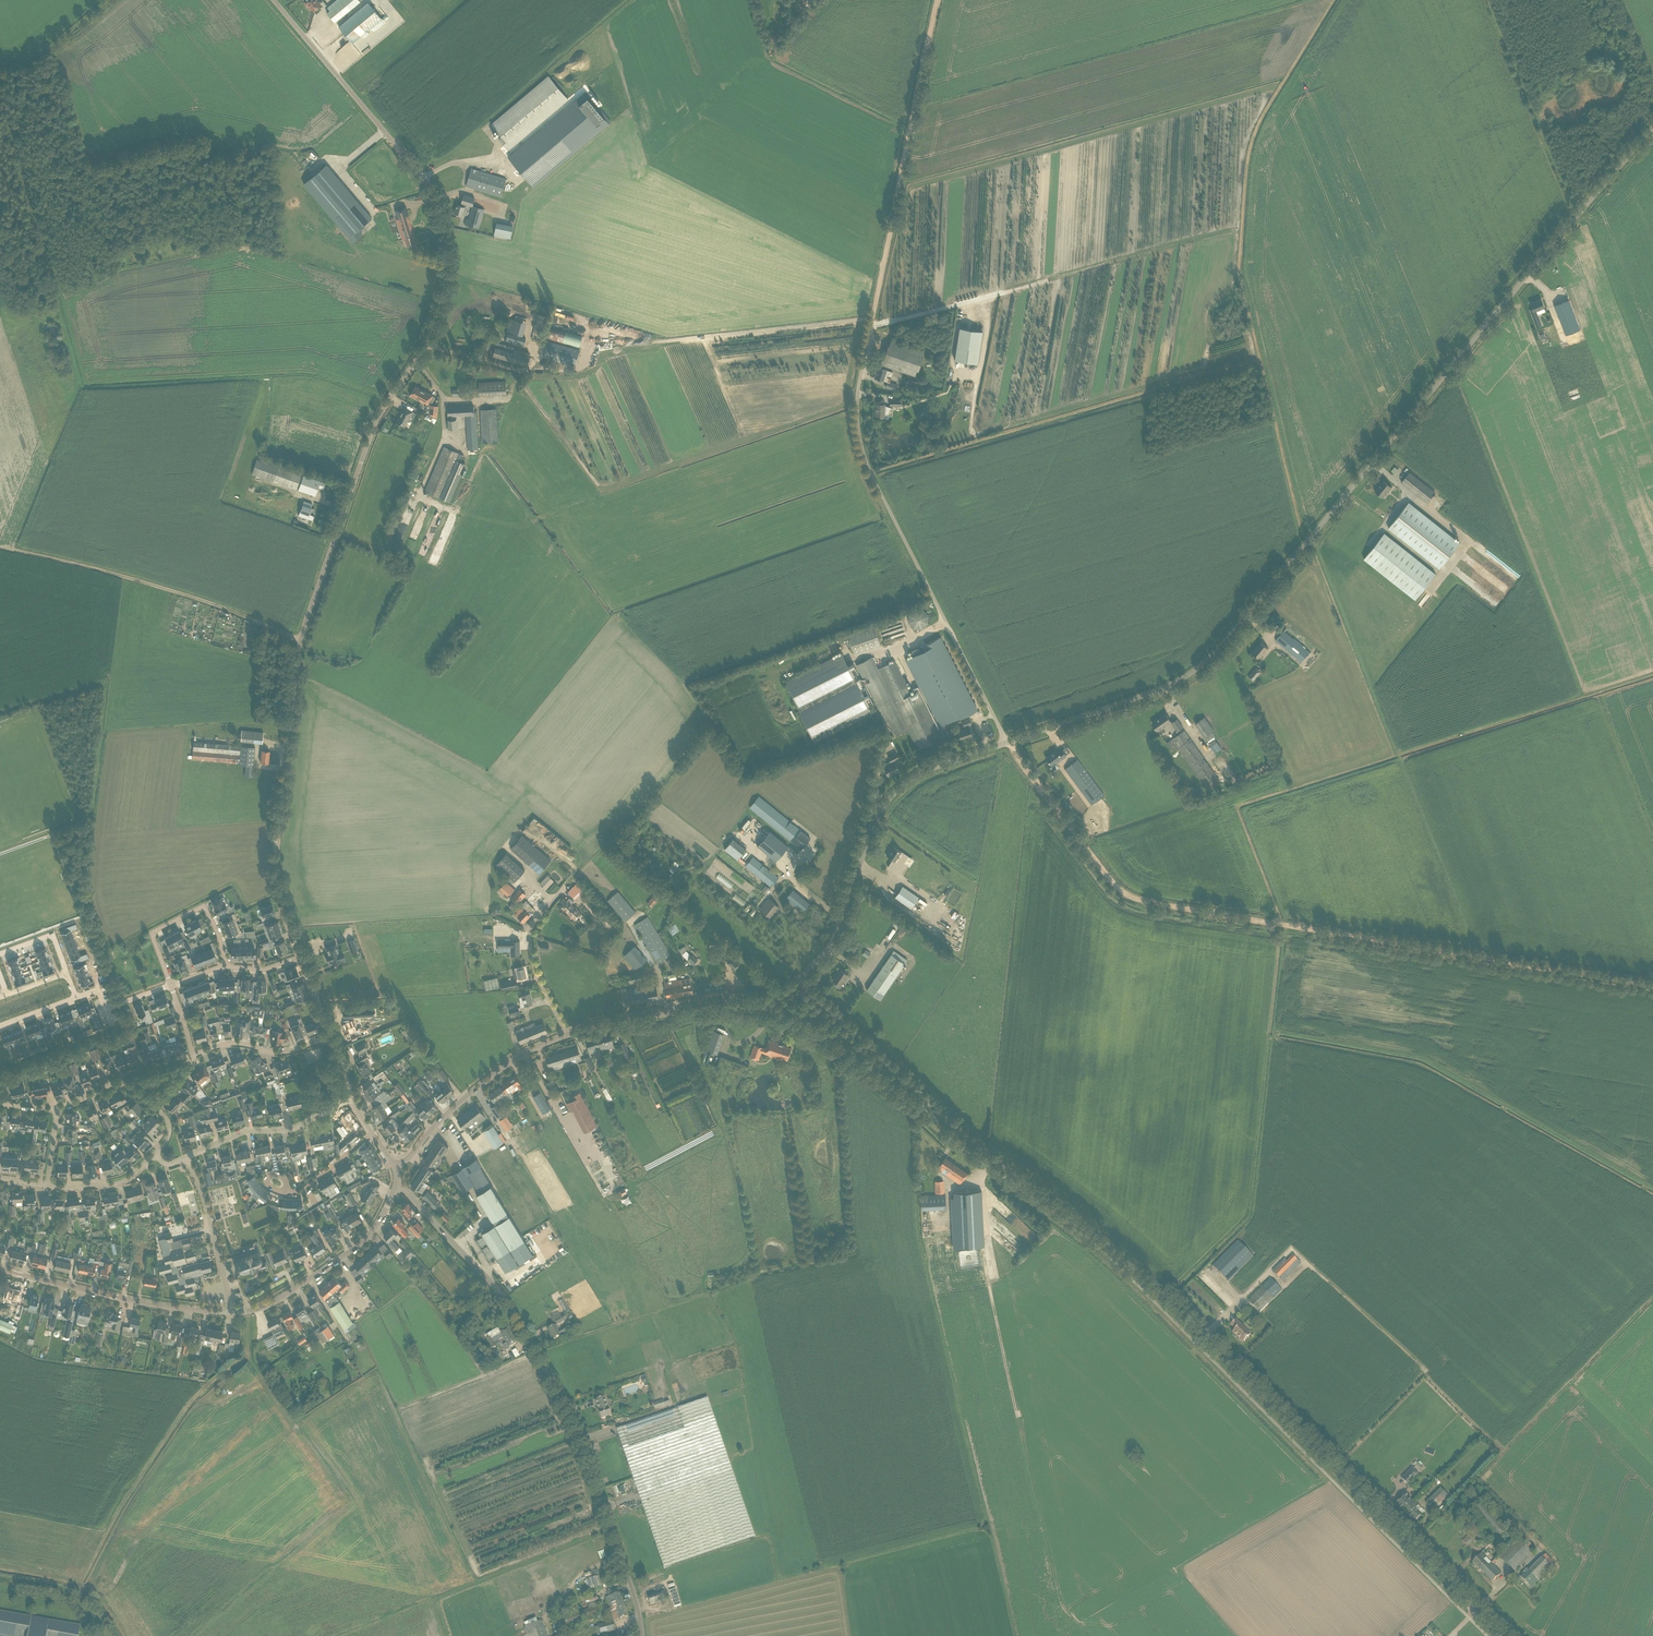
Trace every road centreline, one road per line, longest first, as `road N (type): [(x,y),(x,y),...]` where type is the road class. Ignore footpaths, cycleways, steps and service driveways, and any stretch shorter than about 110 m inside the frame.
road 1 (unclassified): [(302,956),(276,852),(301,639),(378,432),(434,341),(453,266),(438,197),(274,0)]
road 2 (tertiary): [(1501,1635),(1119,1252),(951,1124),(798,982)]
road 3 (tertiary): [(1007,743),(1155,691),(1220,648),(1652,128)]
road 4 (track): [(1652,985),(1145,901),(1106,874),(1007,743)]
road 5 (unclassified): [(642,1635),(596,1465),(514,1307),(397,1185)]
road 6 (unclassified): [(1007,743),(862,449),(857,402),(871,324)]
road 7 (tertiary): [(798,982),(837,933),(887,802),(935,767),(1007,743)]
road 8 (track): [(871,324),(937,0)]
road 9 (tertiary): [(0,1269),(165,1306),(233,1313)]
road 10 (track): [(507,849),(300,776)]
road 11 (tertiary): [(396,1166),(481,1084),(522,1053),(567,1034)]
road 12 (tertiary): [(233,1313),(267,1306),(358,1246),(397,1185)]
road 13 (tertiary): [(567,1034),(770,1002)]
road 14 (residential): [(184,1159),(244,1131),(289,1130),(353,1097)]
road 15 (residential): [(170,984),(153,933),(197,908),(218,932),(226,965)]
road 16 (residential): [(567,1034),(535,975),(529,943),(533,924),(564,888)]
road 17 (residential): [(233,1313),(201,1190),(184,1159)]
road 18 (residential): [(192,1055),(236,1043),(289,1051),(330,1036)]

